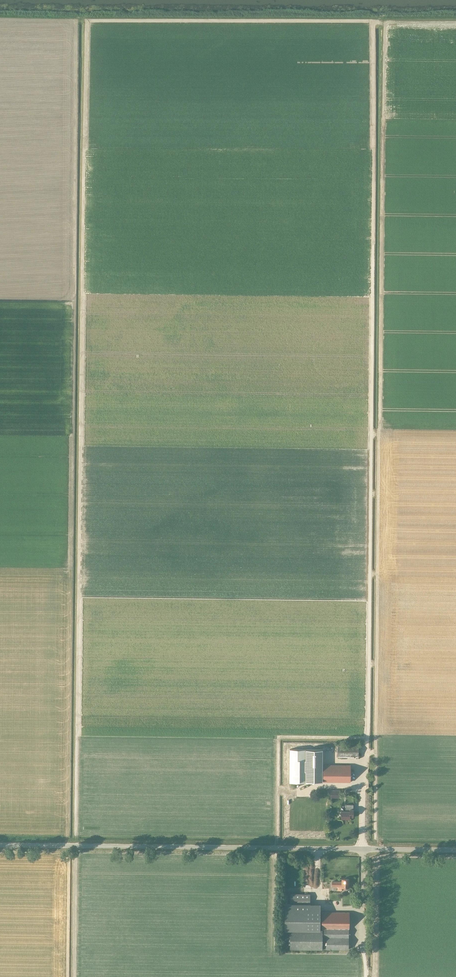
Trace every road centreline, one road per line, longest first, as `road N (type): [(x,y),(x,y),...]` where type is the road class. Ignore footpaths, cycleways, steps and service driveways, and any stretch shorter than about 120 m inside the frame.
road 1 (unclassified): [(455,850),(0,845)]

